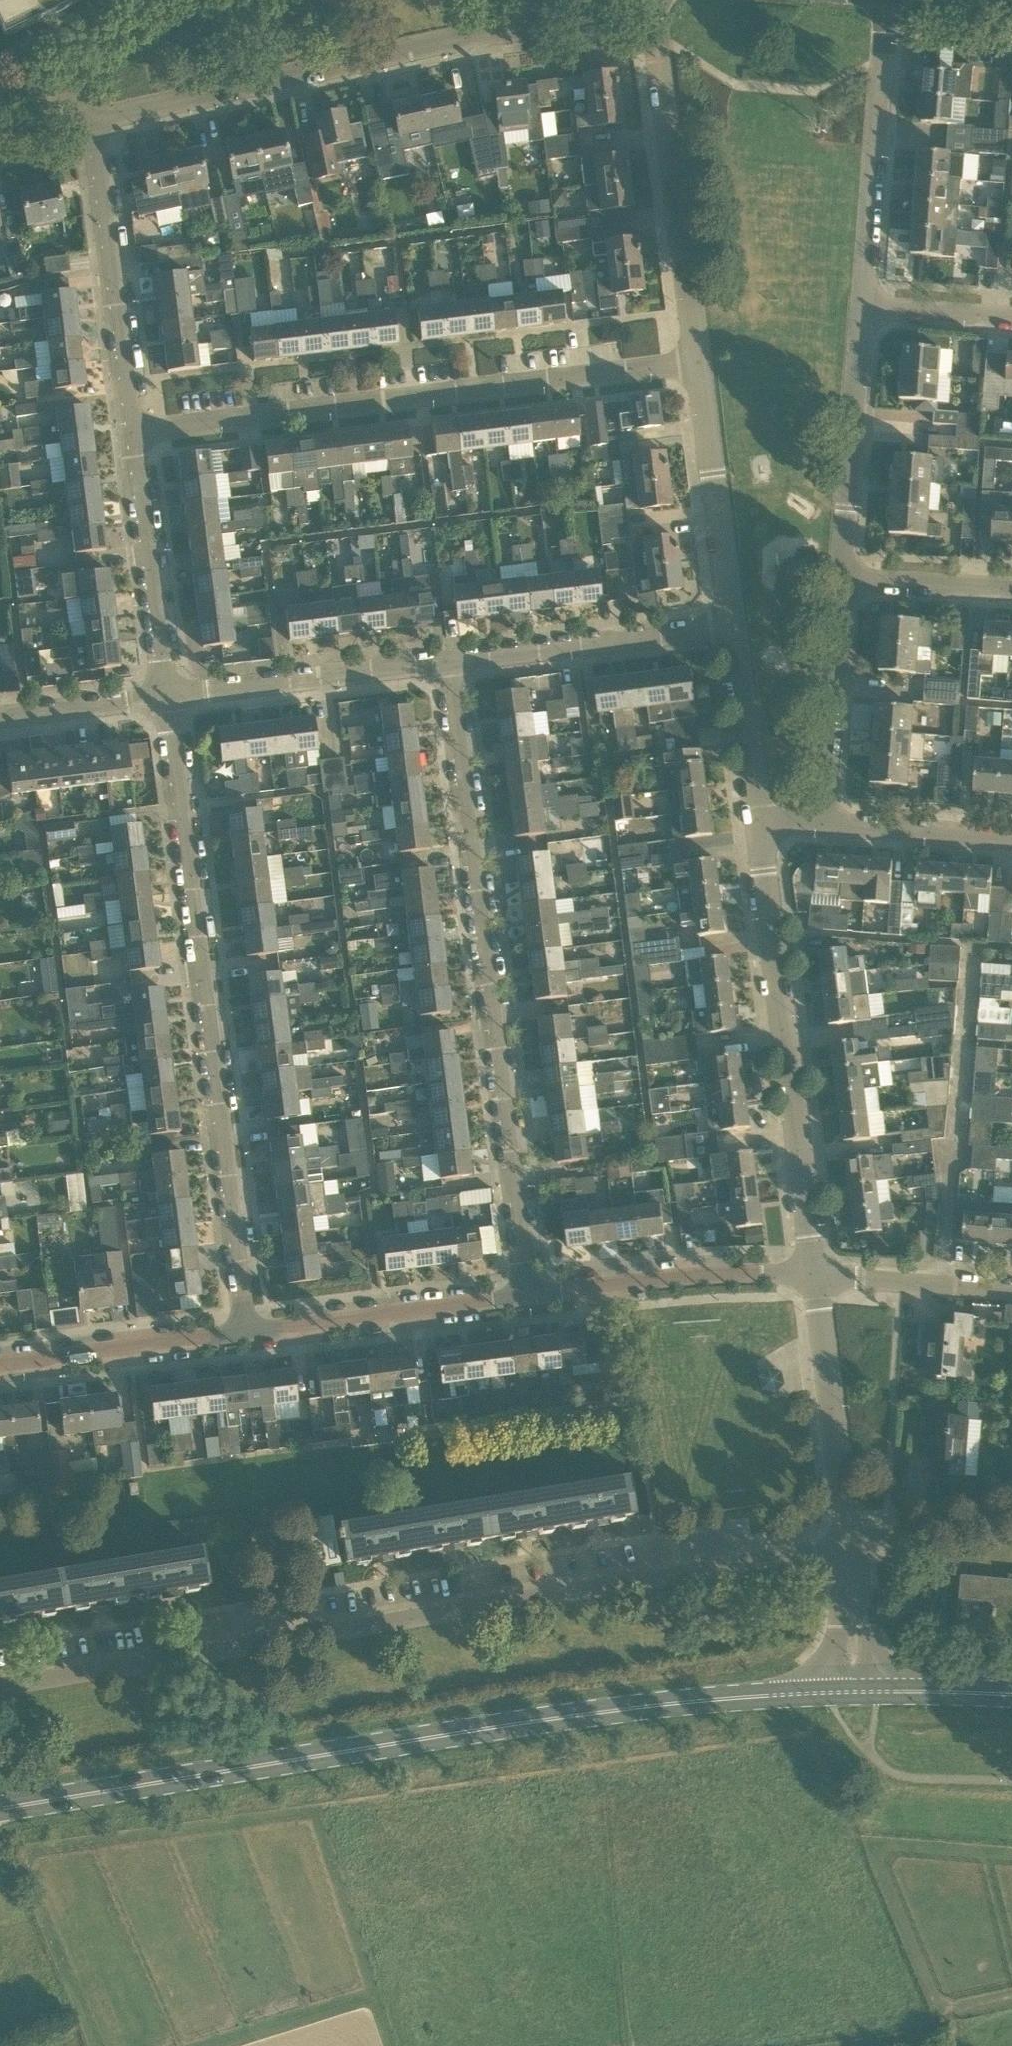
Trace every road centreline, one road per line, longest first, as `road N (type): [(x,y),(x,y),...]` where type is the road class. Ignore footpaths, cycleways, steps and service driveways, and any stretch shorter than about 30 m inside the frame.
road 1 (residential): [(0,1691),(850,1544)]
road 2 (primary): [(0,1808),(589,1717),(833,1692)]
road 3 (residential): [(234,1336),(156,696)]
road 4 (residential): [(519,1299),(441,659)]
road 5 (residential): [(122,438),(685,364)]
road 6 (residential): [(73,122),(483,40),(522,22),(536,0)]
road 7 (residential): [(804,1280),(746,818)]
road 8 (residential): [(685,364),(646,0)]
road 9 (residential): [(122,438),(90,184),(73,122)]
road 10 (residential): [(867,314),(885,0)]
road 11 (residential): [(234,1336),(519,1299)]
road 12 (residential): [(156,696),(441,659)]
road 13 (residential): [(519,1299),(681,1281),(804,1280)]
road 14 (residential): [(441,659),(720,622)]
road 15 (residential): [(850,1544),(804,1280)]
road 16 (residential): [(848,581),(867,314)]
road 17 (residential): [(720,622),(685,364)]
road 18 (residential): [(156,696),(122,438)]
road 19 (residential): [(830,826),(848,581)]
road 20 (residential): [(0,1364),(234,1336)]
road 21 (residential): [(1011,1289),(804,1280)]
road 22 (residential): [(746,818),(720,622)]
road 23 (residential): [(45,69),(226,0)]
road 24 (residential): [(1011,839),(830,826)]
road 25 (residential): [(1011,1516),(850,1544)]
road 26 (residential): [(1011,592),(848,581)]
road 27 (residential): [(0,715),(156,696)]
road 28 (residential): [(1011,325),(867,314)]
road 29 (primary): [(875,1694),(1011,1696)]
road 30 (track): [(286,1642),(263,1517)]

